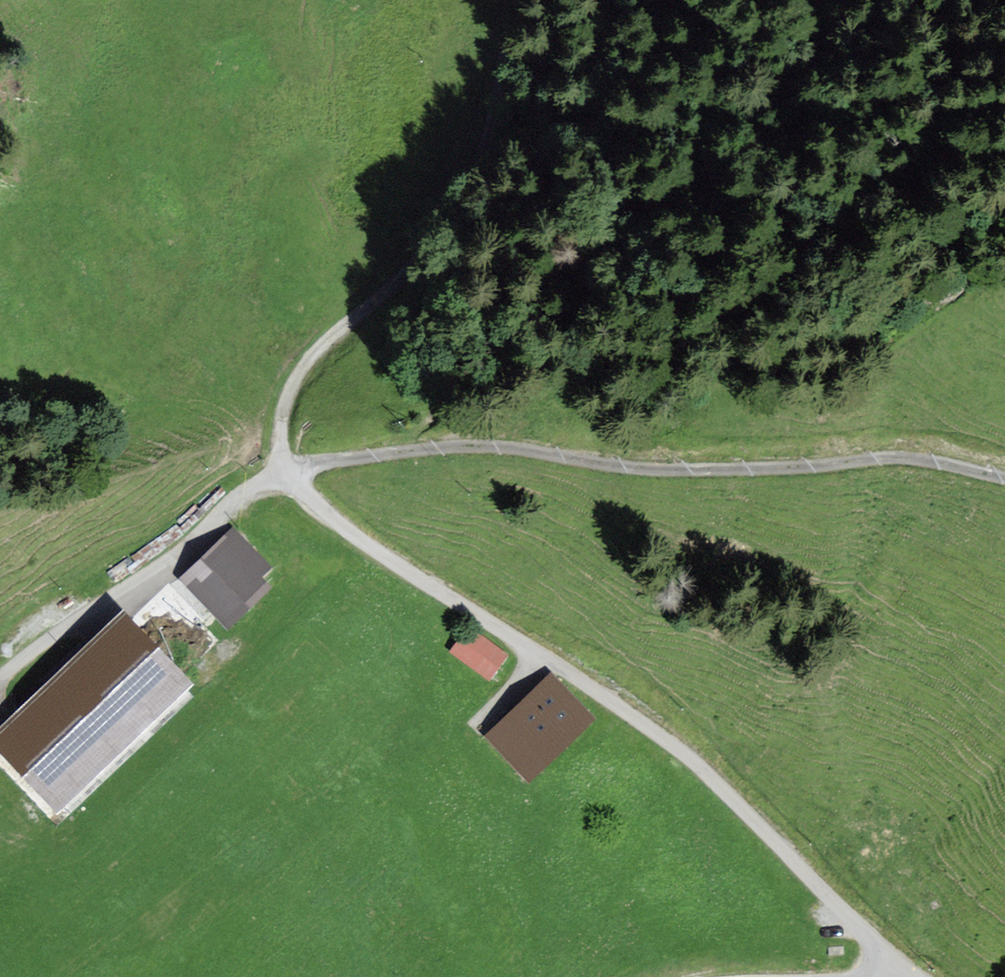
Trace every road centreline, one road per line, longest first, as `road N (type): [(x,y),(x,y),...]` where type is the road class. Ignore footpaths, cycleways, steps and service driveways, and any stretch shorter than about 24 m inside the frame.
road 1 (unclassified): [(883,959),(858,908),(656,718),(360,532),(286,469)]
road 2 (unclassified): [(286,469),(474,442),(677,464),(924,450),(1004,469)]
road 3 (track): [(1004,232),(973,234),(959,289),(922,300),(777,304),(558,361),(449,405),(375,456)]
road 4 (track): [(524,0),(520,82),(493,171),(459,225),(384,300),(311,357),(290,401),(286,469)]
road 5 (unclassified): [(0,681),(75,611),(286,469)]

